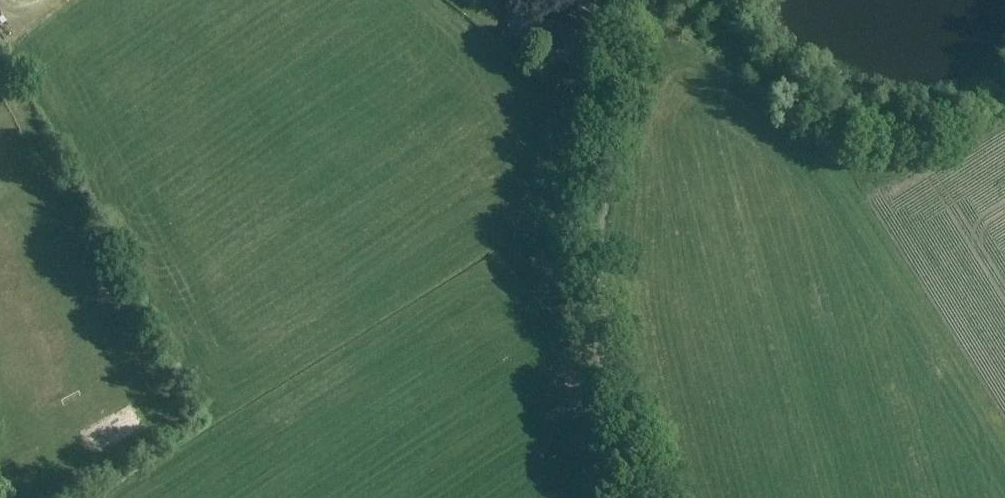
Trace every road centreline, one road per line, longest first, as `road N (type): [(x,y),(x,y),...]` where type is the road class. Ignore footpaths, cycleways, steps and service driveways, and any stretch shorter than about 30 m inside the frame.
road 1 (unclassified): [(643,497),(601,337),(595,251),(607,134),(646,0)]

